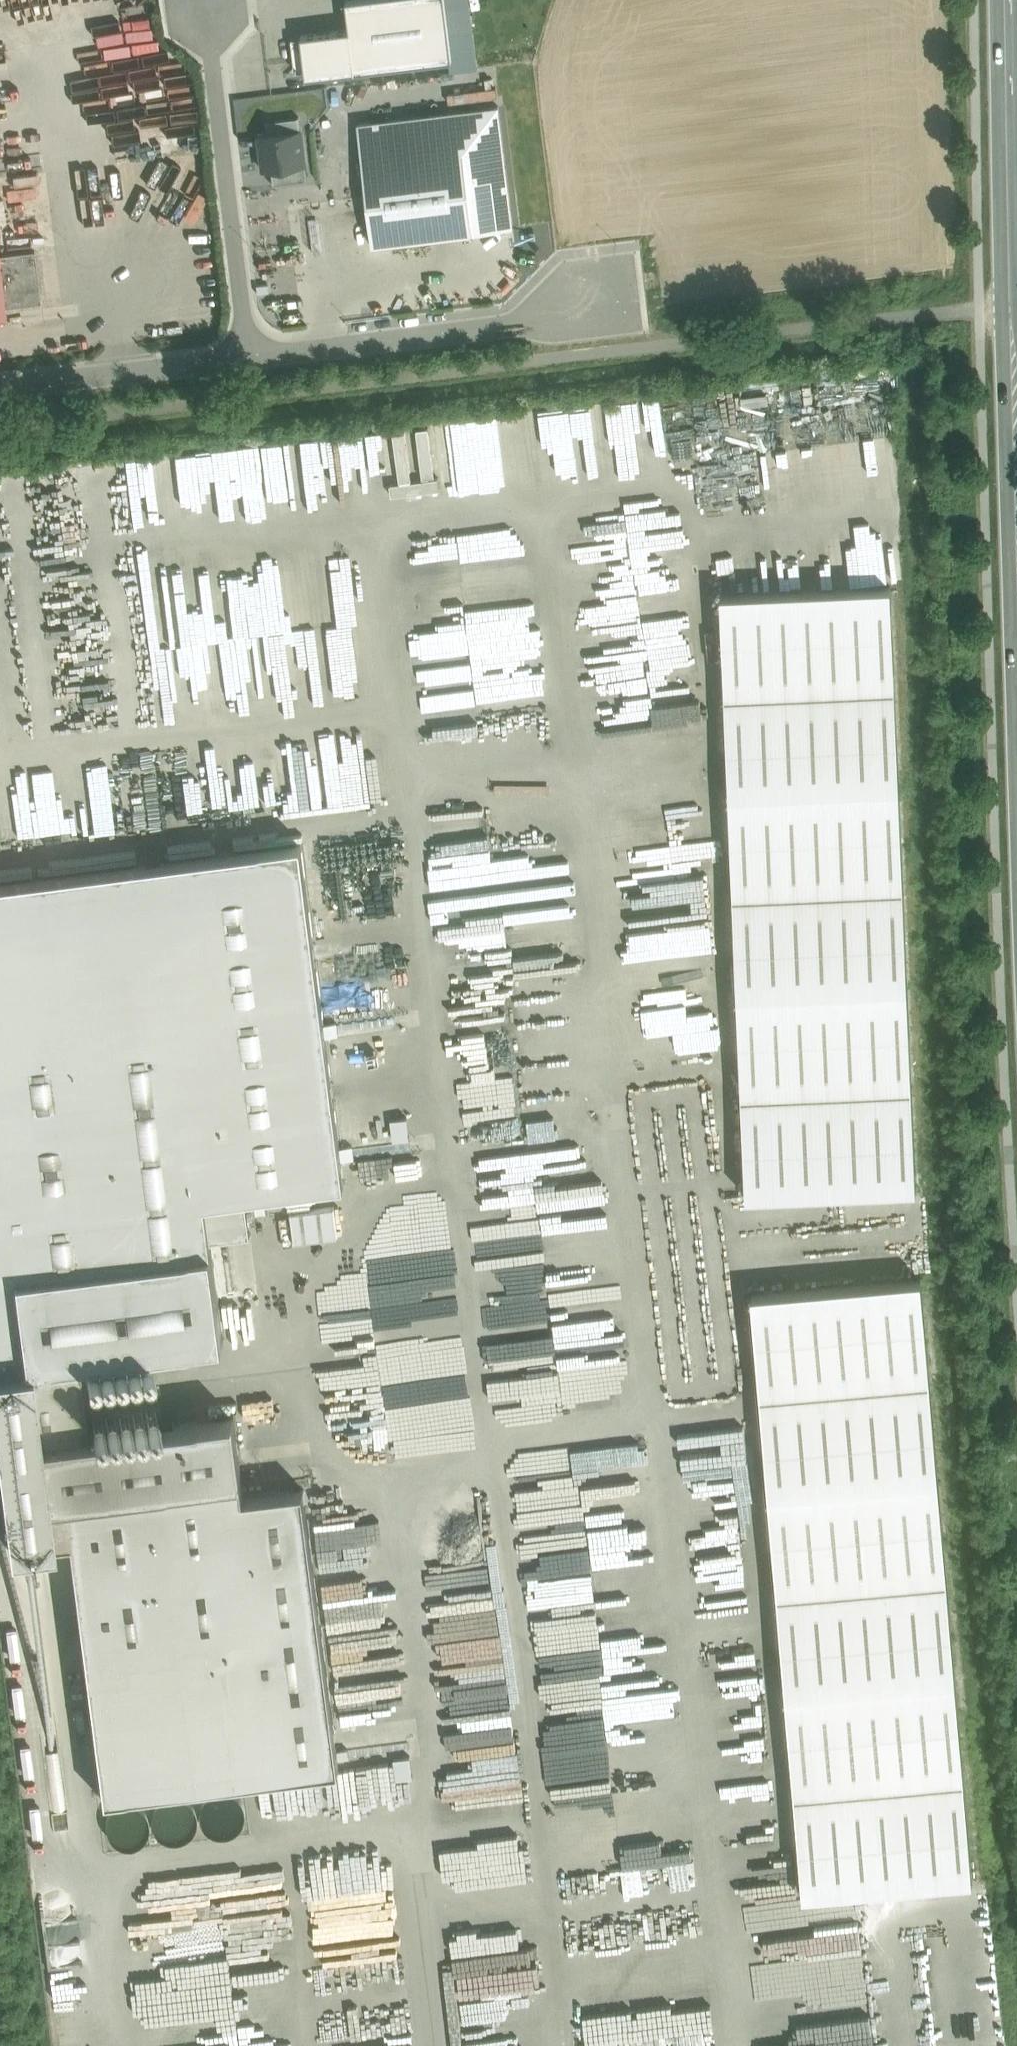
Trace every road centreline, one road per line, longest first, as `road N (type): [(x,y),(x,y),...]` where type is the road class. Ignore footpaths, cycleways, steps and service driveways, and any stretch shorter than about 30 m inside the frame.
road 1 (primary): [(1009,0),(1007,292),(1016,525)]
road 2 (unclassified): [(247,354),(591,311)]
road 3 (unclassified): [(247,354),(207,12)]
road 4 (unclassified): [(0,385),(247,354)]

